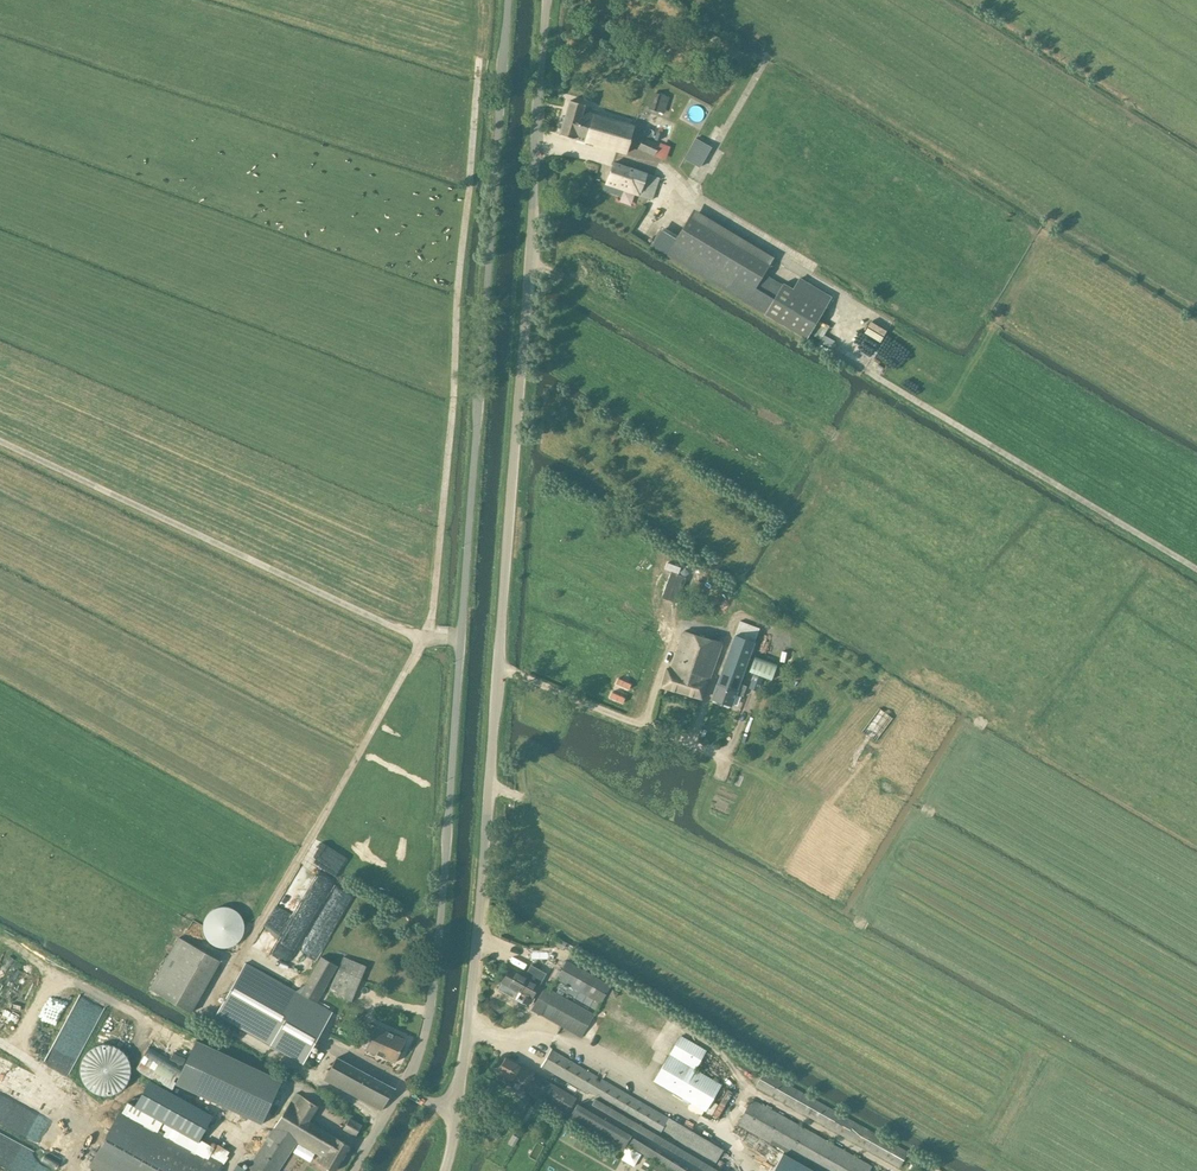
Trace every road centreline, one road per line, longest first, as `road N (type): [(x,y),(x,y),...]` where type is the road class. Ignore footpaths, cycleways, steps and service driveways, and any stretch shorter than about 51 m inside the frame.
road 1 (unclassified): [(457,1111),(548,0)]
road 2 (unclassified): [(402,1087),(427,1026),(439,962),(508,0)]
road 3 (track): [(424,636),(435,596),(476,70)]
road 4 (track): [(833,290),(841,300),(840,340),(864,370),(1196,570)]
road 5 (track): [(424,636),(217,549),(0,442)]
road 6 (track): [(77,1170),(67,1076),(0,1039)]

